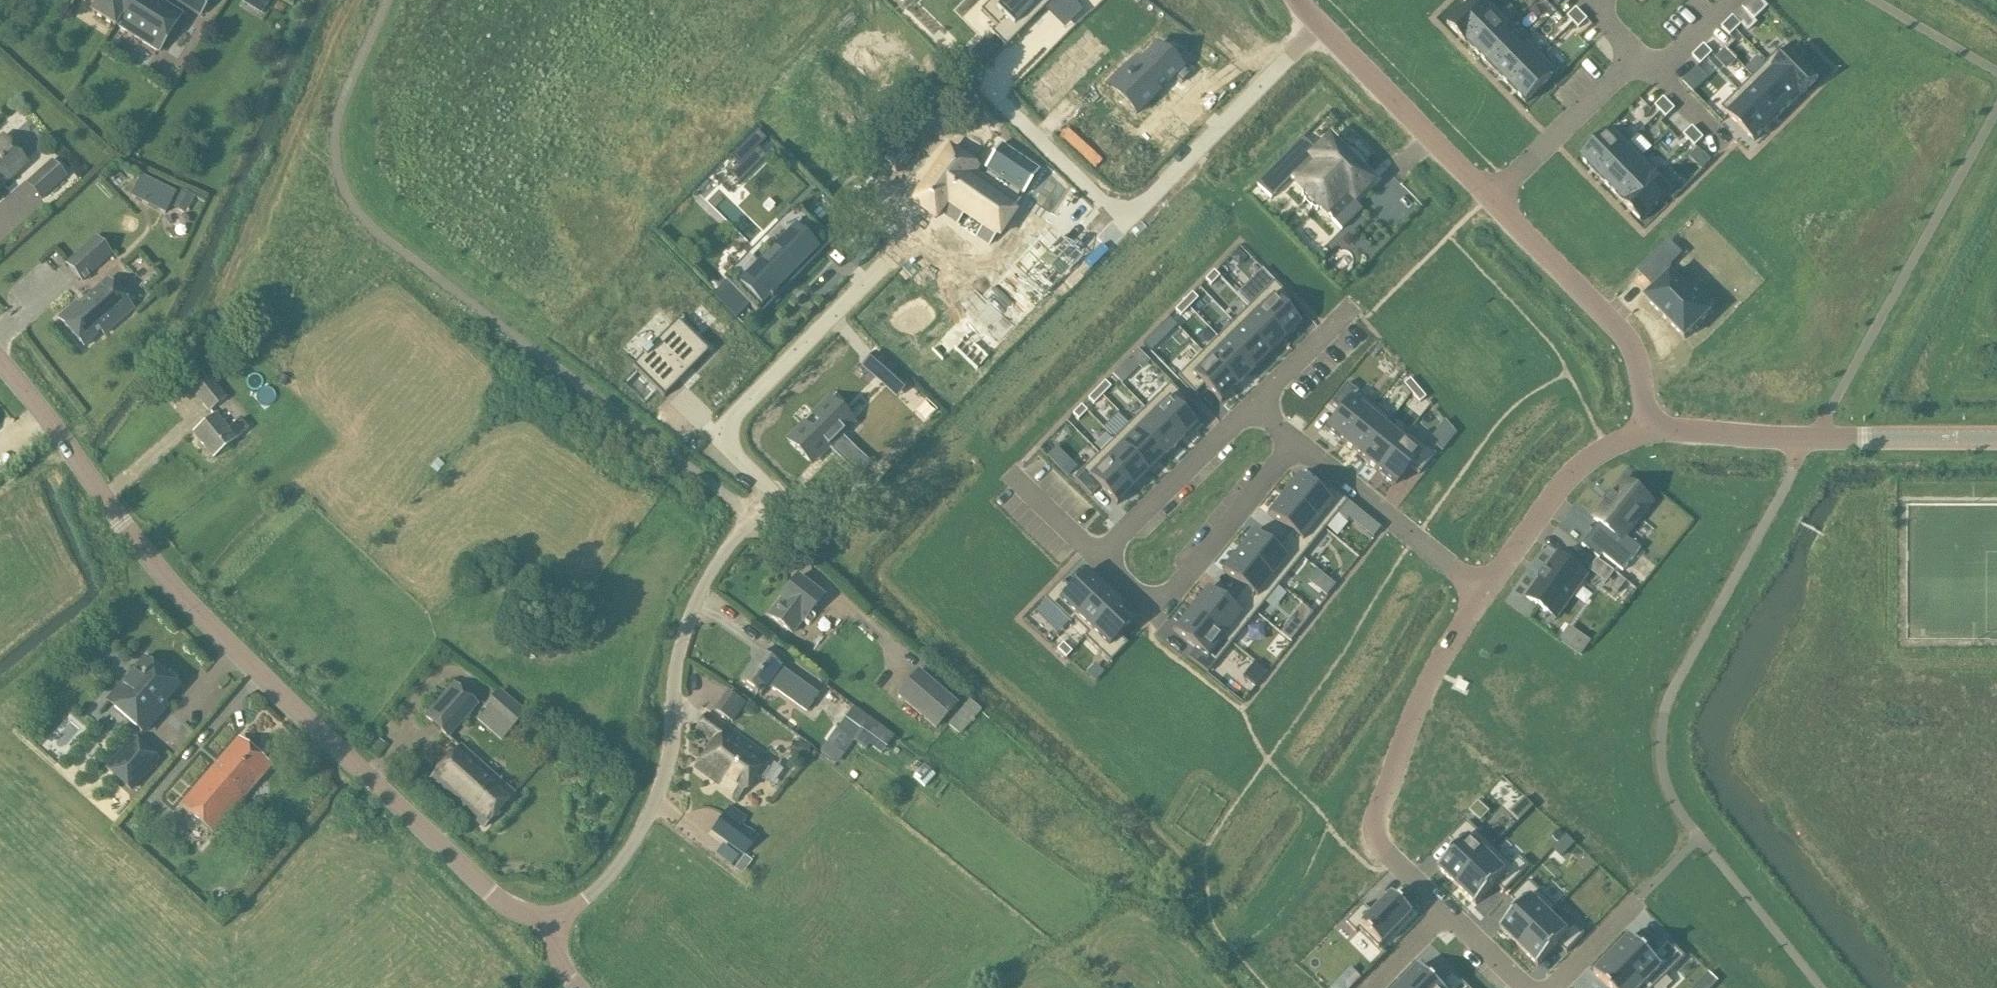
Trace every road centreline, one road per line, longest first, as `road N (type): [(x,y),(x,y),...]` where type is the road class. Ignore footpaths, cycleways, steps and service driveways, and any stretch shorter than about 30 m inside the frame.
road 1 (residential): [(551,922),(598,888),(660,793),(688,620),(720,557),(771,495),(731,444),(734,414),(883,262)]
road 2 (tertiary): [(551,922),(501,903),(218,623),(0,359)]
road 3 (residential): [(1006,107),(1112,207),(1126,211),(1317,24)]
road 4 (unclassified): [(1650,430),(1996,438)]
road 5 (residential): [(1490,197),(1628,337),(1650,430)]
road 6 (residential): [(1101,556),(1139,593),(1168,592),(1295,445)]
road 7 (residential): [(1376,837),(1376,813),(1426,685),(1485,587)]
road 8 (residential): [(1317,24),(1490,197)]
road 9 (residential): [(1485,587),(1295,445)]
road 10 (residential): [(1485,587),(1569,475),(1606,447),(1650,430)]
road 11 (residential): [(1255,406),(1101,556)]
road 12 (residential): [(1490,197),(1637,48)]
road 13 (residential): [(1352,310),(1255,406)]
road 14 (residential): [(1012,474),(1101,556)]
road 15 (residential): [(1558,987),(1640,900)]

